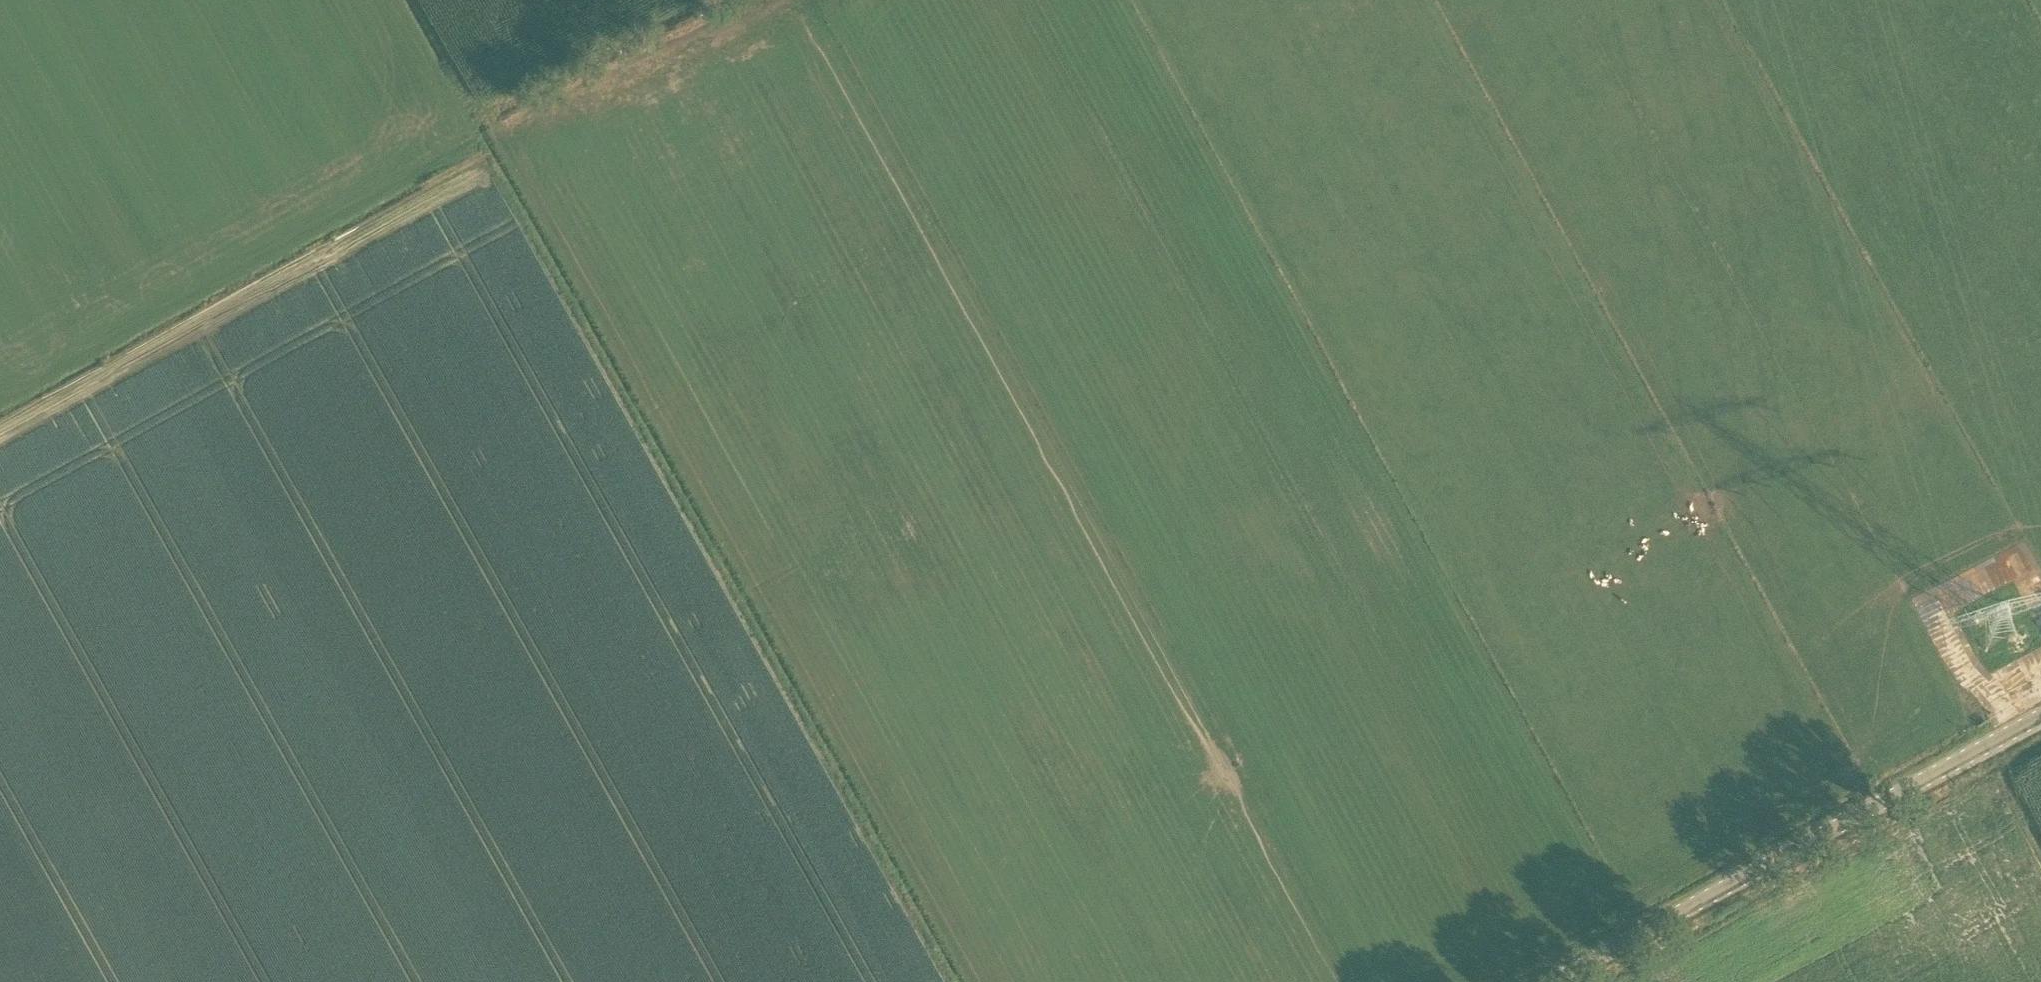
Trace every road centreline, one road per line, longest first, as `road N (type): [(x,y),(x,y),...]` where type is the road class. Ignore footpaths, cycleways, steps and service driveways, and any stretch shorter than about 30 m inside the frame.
road 1 (unclassified): [(1587,981),(2040,726)]

